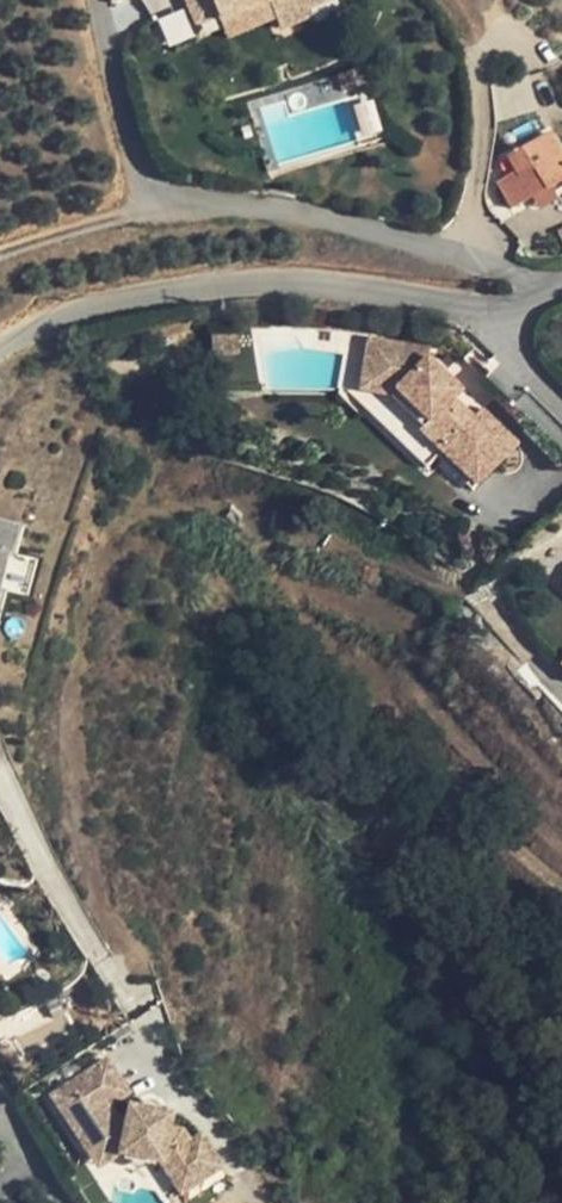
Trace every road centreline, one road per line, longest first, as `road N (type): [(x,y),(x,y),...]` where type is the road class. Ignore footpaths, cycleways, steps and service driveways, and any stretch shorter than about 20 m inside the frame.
road 1 (residential): [(97,0),(129,143),(160,195),(346,222),(501,264),(552,292)]
road 2 (residential): [(506,307),(311,283),(235,284),(128,298),(67,315),(0,348)]

